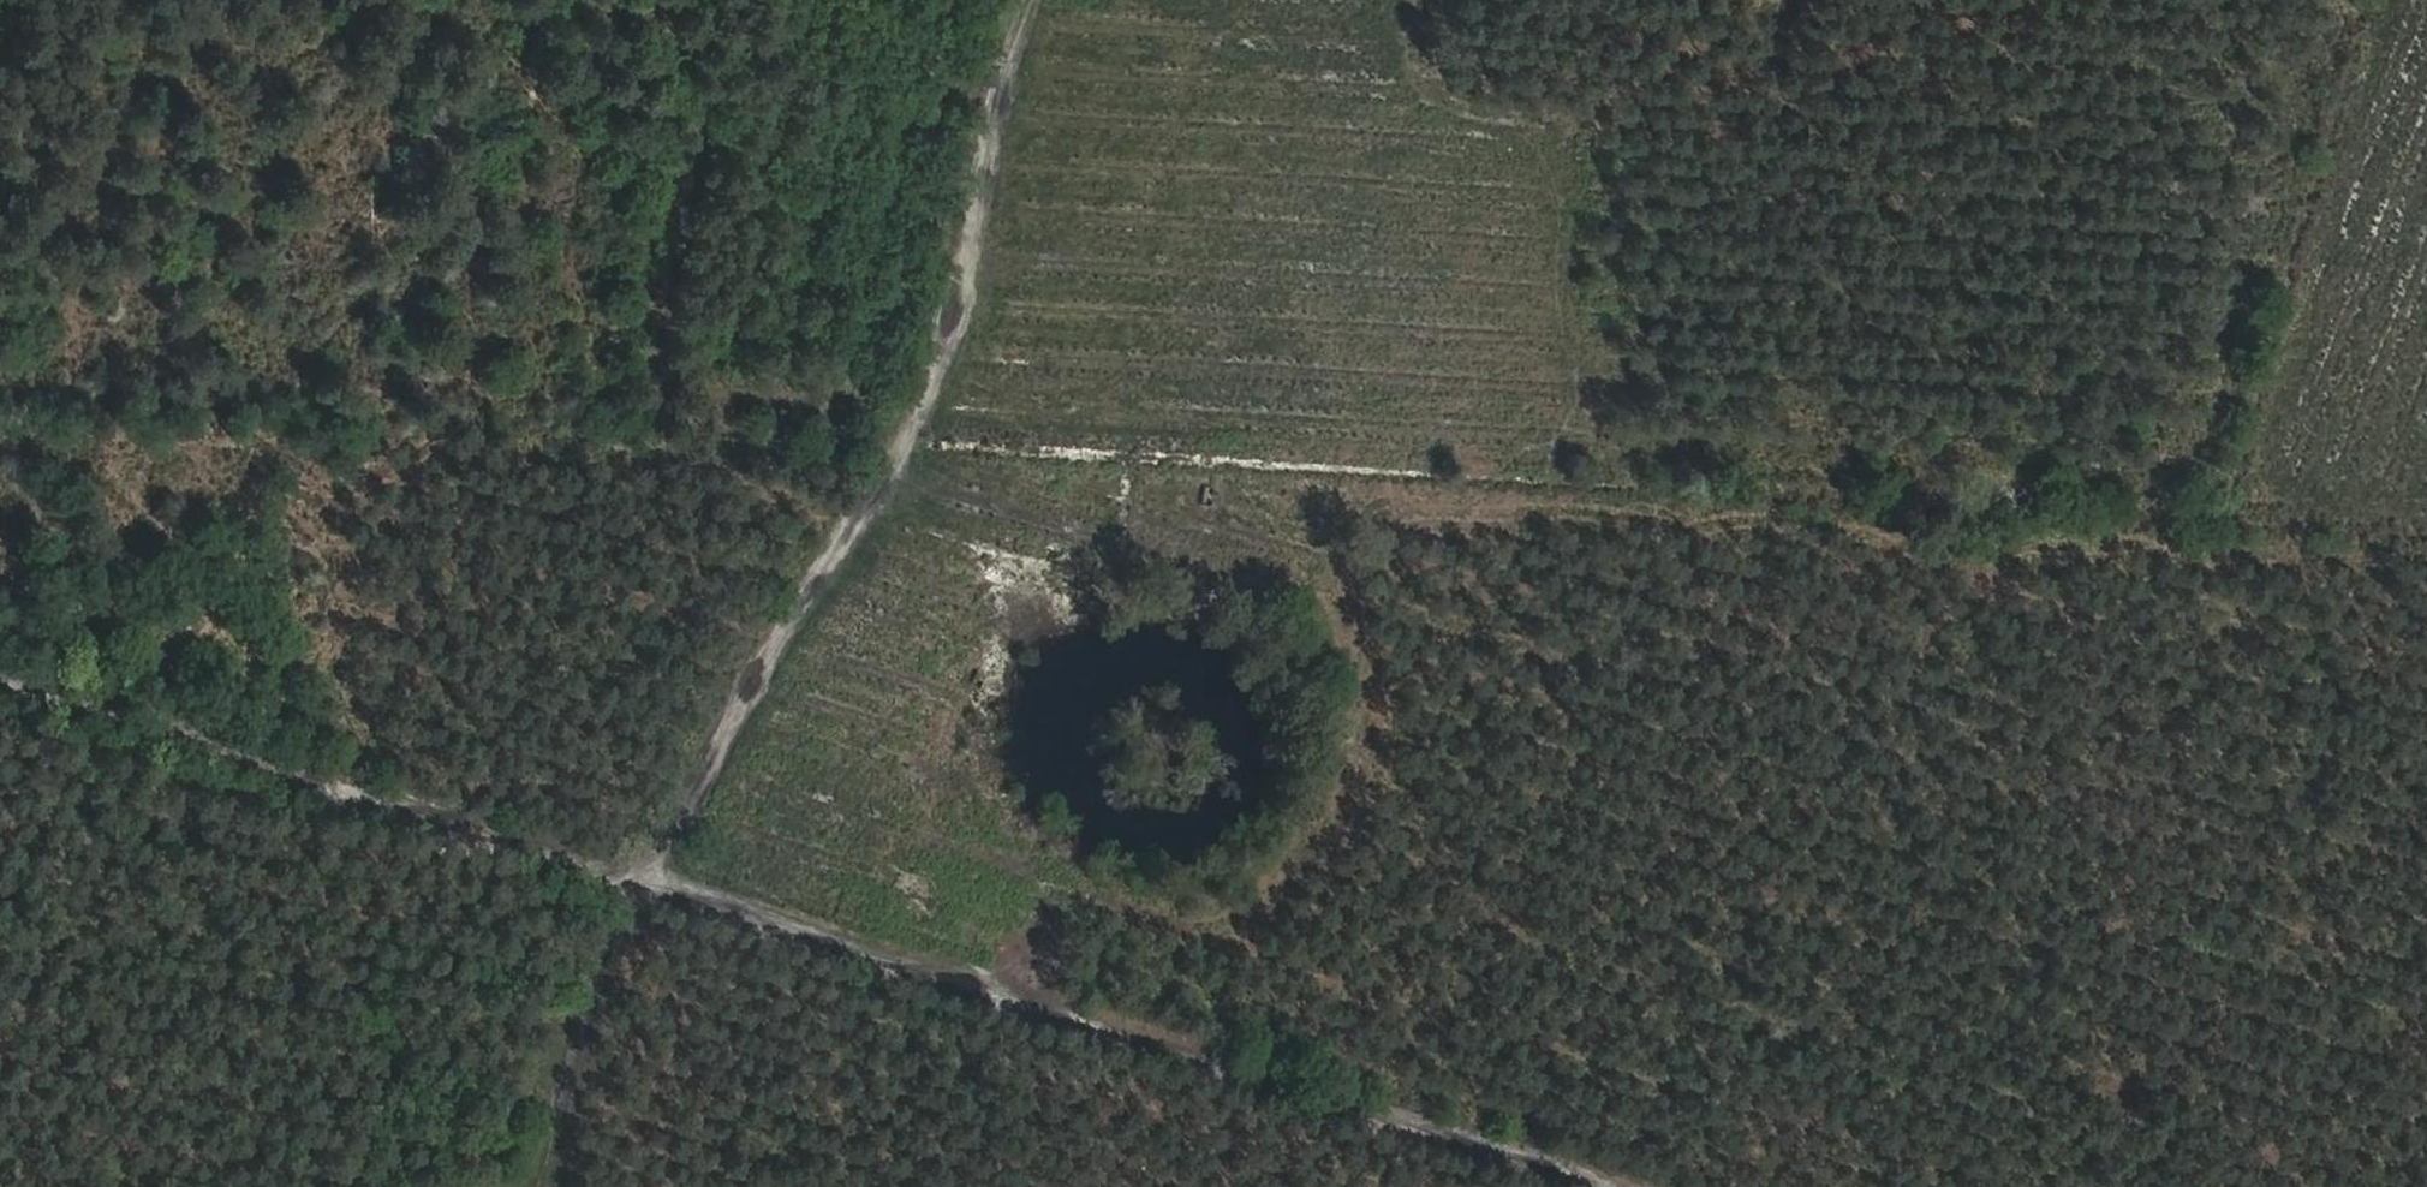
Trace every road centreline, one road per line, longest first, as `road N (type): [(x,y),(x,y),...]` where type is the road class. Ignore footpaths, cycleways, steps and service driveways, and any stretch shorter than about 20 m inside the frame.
road 1 (track): [(0,676),(1583,1186)]
road 2 (track): [(1037,0),(897,465),(704,772),(656,889)]

